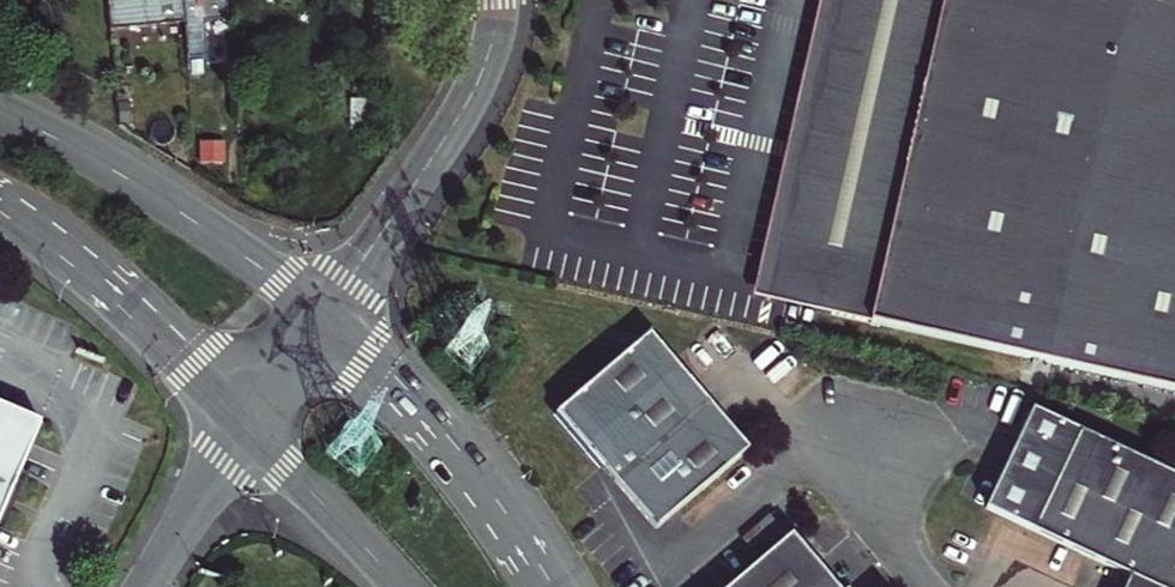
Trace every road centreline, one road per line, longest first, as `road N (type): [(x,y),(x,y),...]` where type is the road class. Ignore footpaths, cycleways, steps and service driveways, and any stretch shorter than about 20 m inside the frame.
road 1 (tertiary): [(323,315),(180,213),(0,113)]
road 2 (residential): [(497,0),(473,91),(323,315)]
road 3 (tertiary): [(551,586),(445,438),(323,315)]
road 4 (tertiary): [(0,213),(77,270),(243,423)]
road 5 (tertiary): [(243,423),(399,586)]
road 6 (residential): [(243,423),(143,586)]
road 7 (residential): [(323,315),(243,423)]

